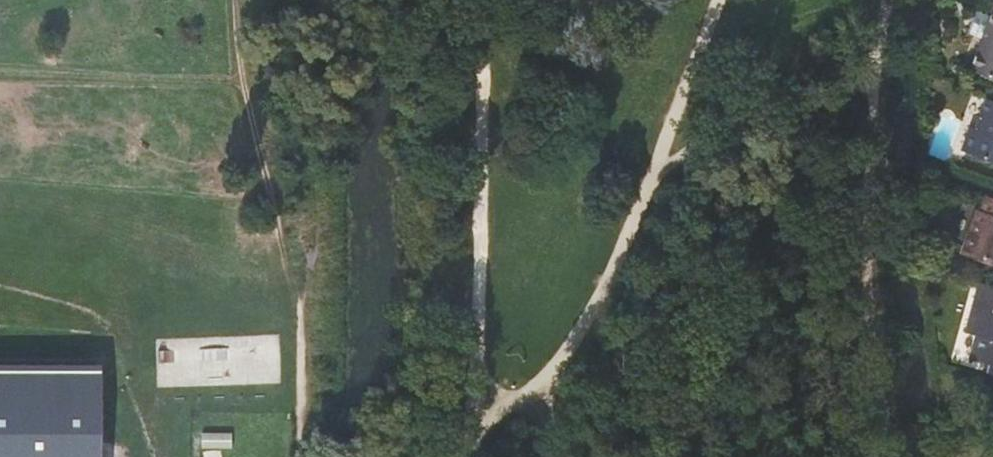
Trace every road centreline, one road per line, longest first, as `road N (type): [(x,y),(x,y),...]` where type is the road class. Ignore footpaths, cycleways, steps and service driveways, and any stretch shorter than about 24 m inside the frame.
road 1 (track): [(301,298),(242,67)]
road 2 (track): [(302,456),(301,298),(314,249)]

